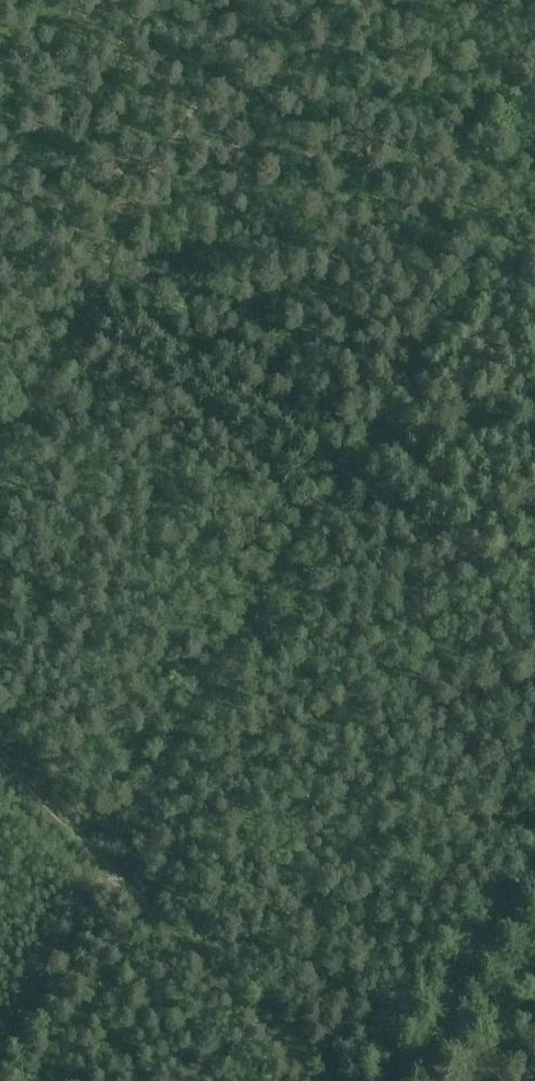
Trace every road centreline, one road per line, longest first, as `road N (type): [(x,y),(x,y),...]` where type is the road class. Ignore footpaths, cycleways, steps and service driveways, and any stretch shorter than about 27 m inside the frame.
road 1 (track): [(534,622),(352,467),(107,282),(109,266),(260,0)]
road 2 (track): [(0,751),(320,1080)]
road 3 (track): [(534,888),(413,1080)]
road 4 (track): [(0,1062),(122,877)]
road 5 (track): [(0,444),(107,282)]

